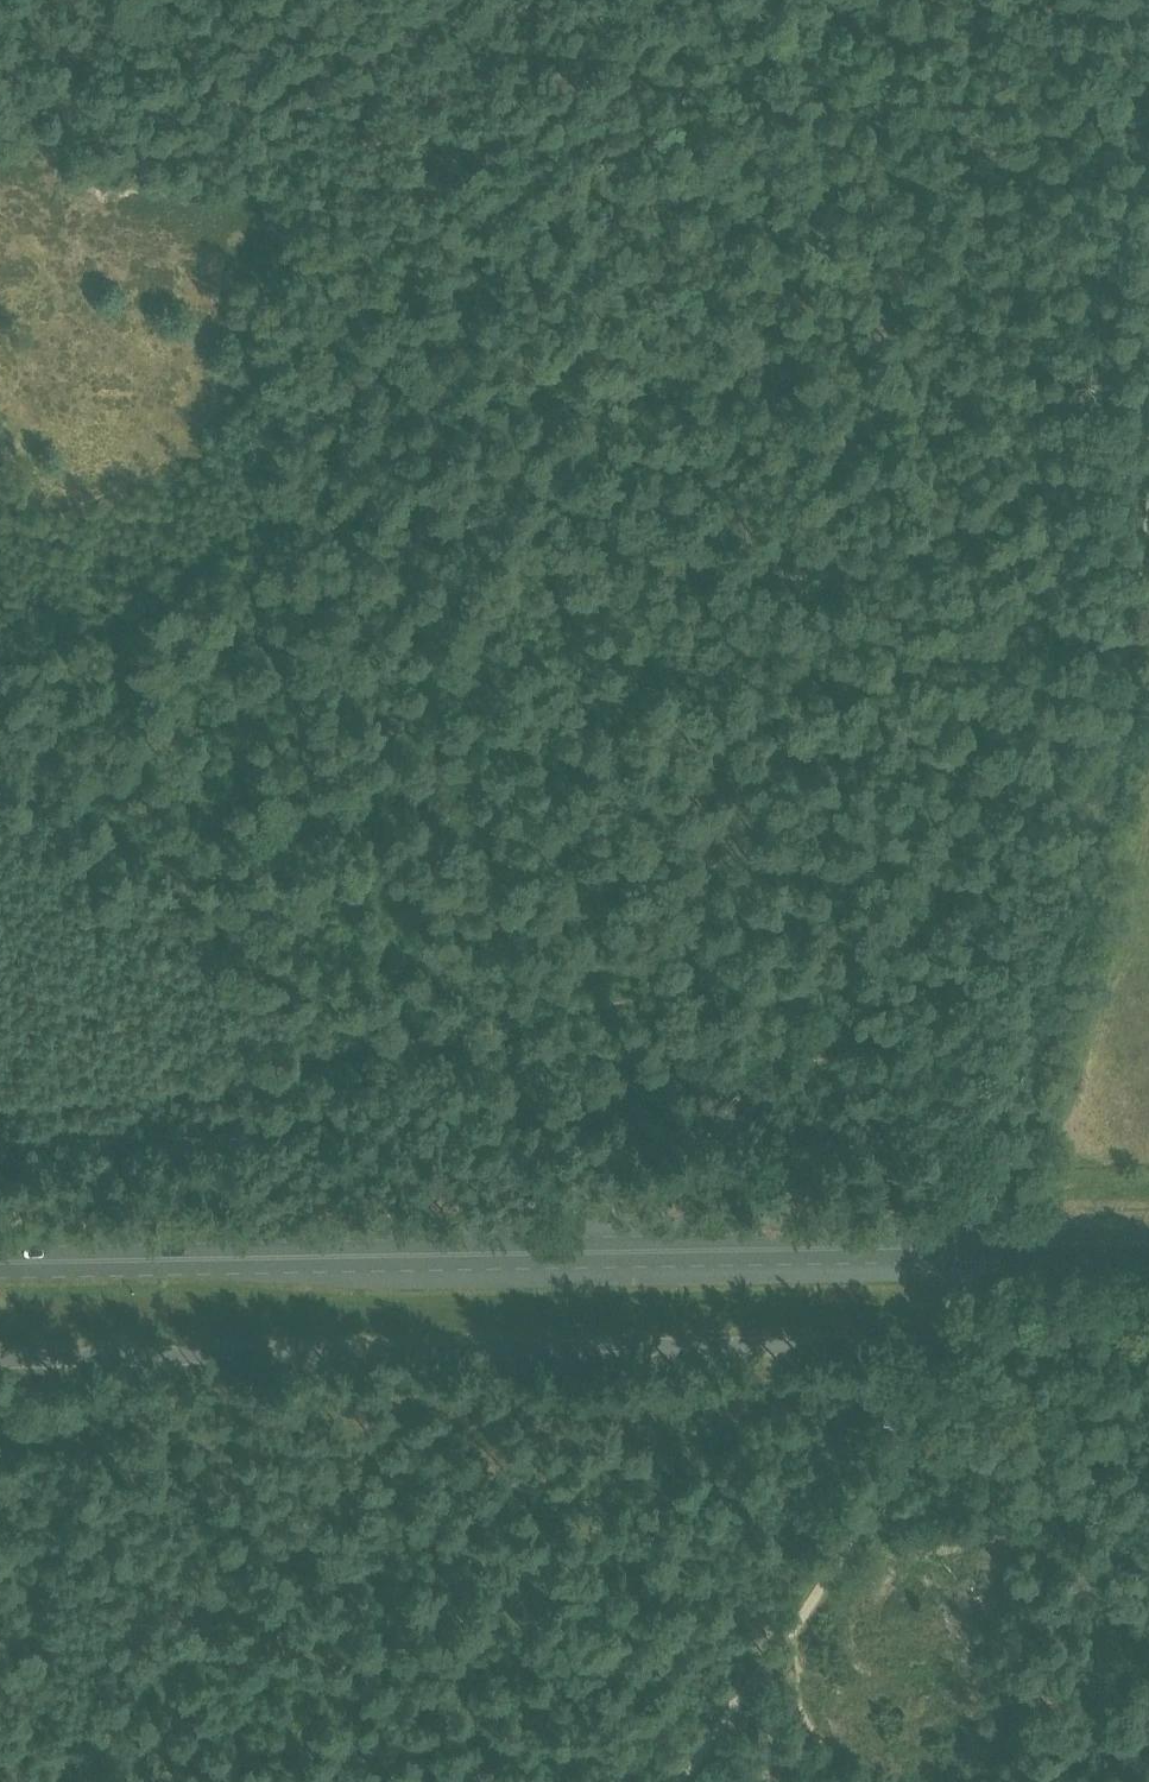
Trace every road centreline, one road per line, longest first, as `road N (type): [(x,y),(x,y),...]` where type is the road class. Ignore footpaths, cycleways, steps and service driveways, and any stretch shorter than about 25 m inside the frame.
road 1 (primary): [(0,1261),(1148,1244)]
road 2 (unclassified): [(949,1342),(554,1328),(0,1335)]
road 3 (track): [(1148,455),(1104,761),(1066,923),(1020,1058)]
road 4 (track): [(694,1769),(809,1615),(919,1418),(949,1342),(961,1246)]
road 5 (unclassified): [(949,1342),(1148,1334)]
road 6 (track): [(1020,1058),(961,1246)]

